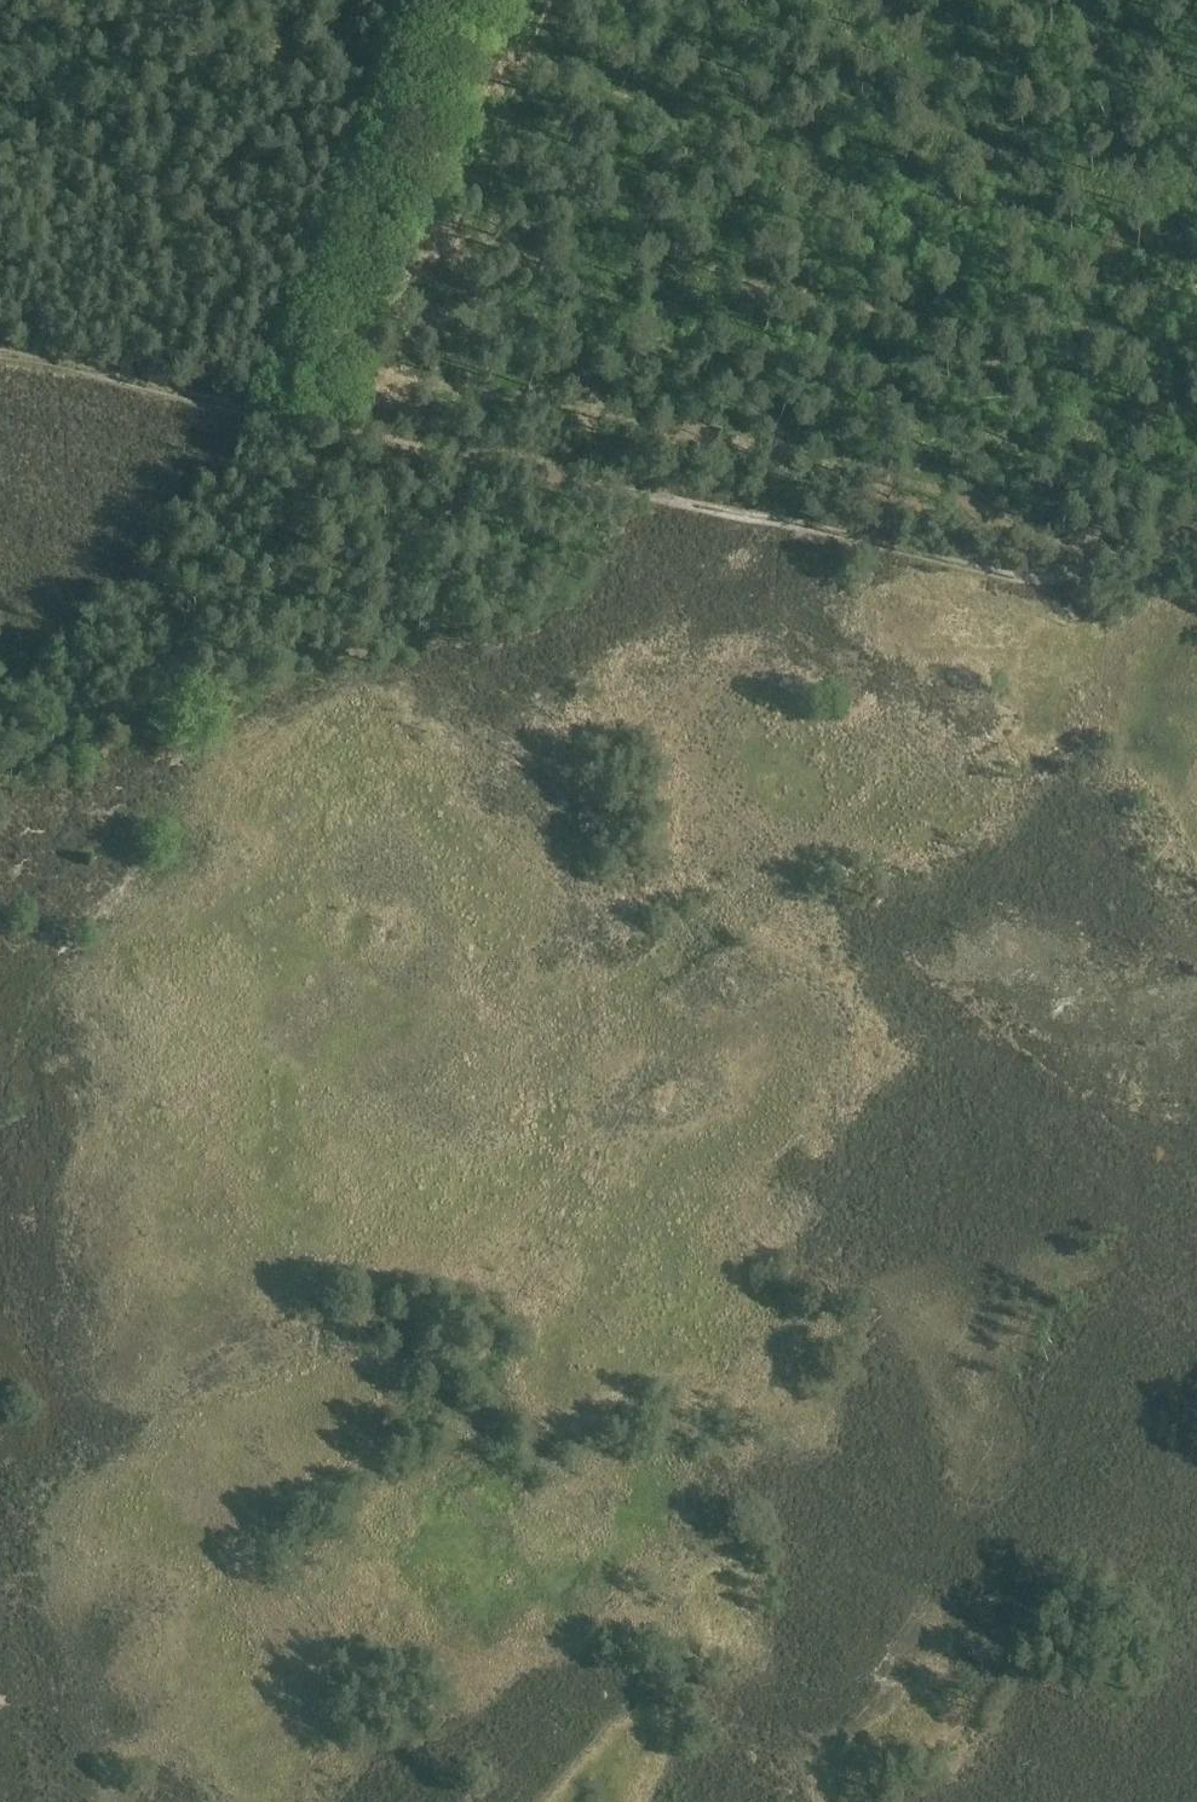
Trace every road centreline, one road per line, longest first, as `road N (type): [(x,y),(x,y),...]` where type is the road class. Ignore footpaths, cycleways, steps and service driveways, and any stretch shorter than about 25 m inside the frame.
road 1 (track): [(0,347),(307,421),(1013,568),(1066,571),(1110,559),(1159,528),(1196,528)]
road 2 (track): [(463,0),(307,421)]

